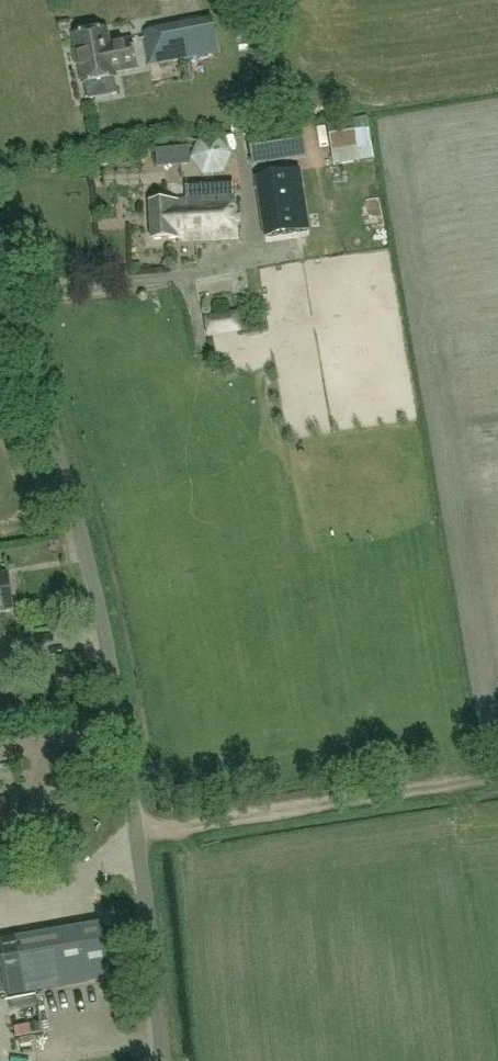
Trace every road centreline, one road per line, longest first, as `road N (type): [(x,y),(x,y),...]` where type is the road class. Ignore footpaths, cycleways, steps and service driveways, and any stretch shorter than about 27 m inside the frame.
road 1 (unclassified): [(159,1060),(116,701),(90,576),(0,289)]
road 2 (track): [(135,834),(497,776)]

